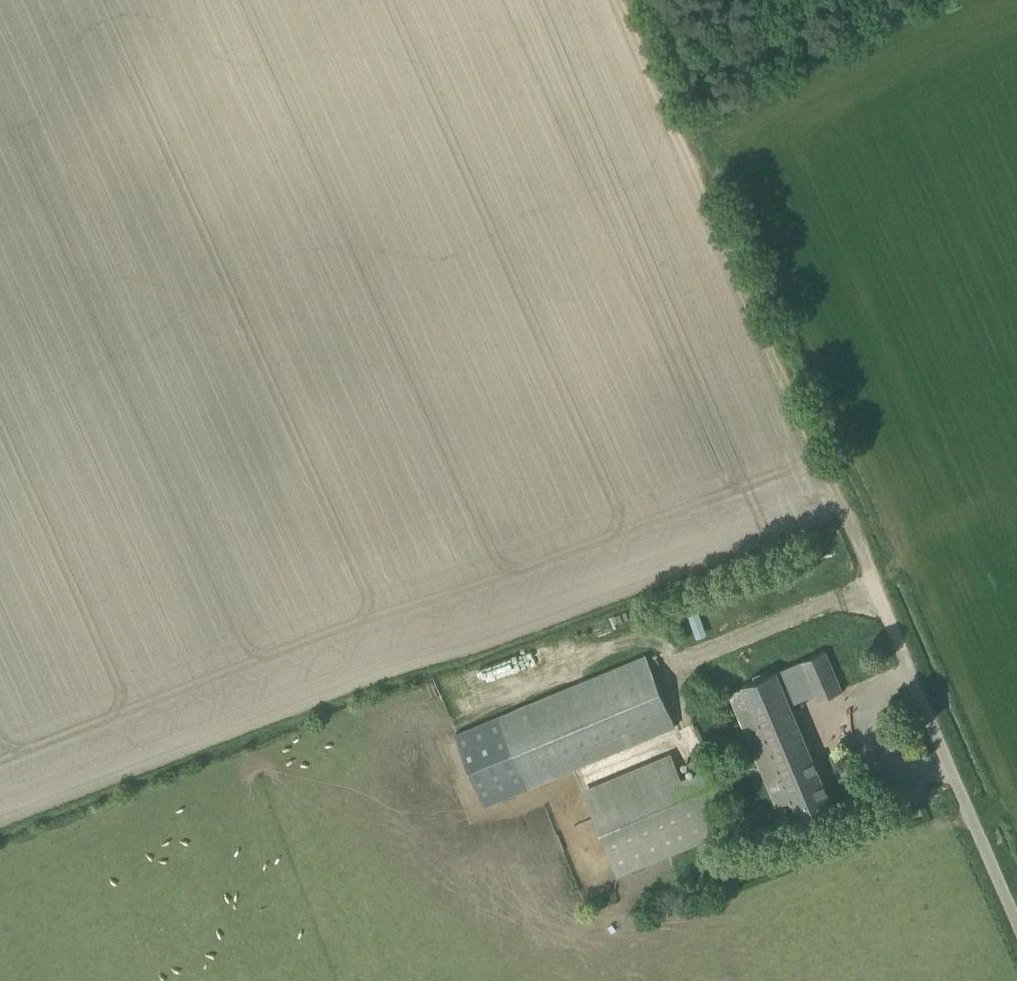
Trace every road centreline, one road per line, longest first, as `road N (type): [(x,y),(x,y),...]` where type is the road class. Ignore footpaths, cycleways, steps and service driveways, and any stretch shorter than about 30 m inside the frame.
road 1 (track): [(914,667),(619,0)]
road 2 (unclassified): [(1016,915),(914,667)]

